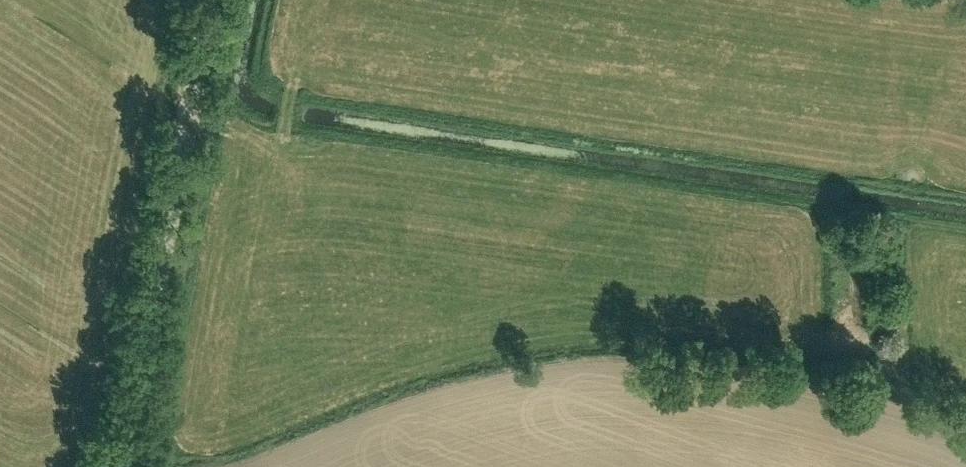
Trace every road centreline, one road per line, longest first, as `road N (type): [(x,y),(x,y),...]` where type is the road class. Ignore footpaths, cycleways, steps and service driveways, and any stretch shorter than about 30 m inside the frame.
road 1 (tertiary): [(140,466),(221,0)]

